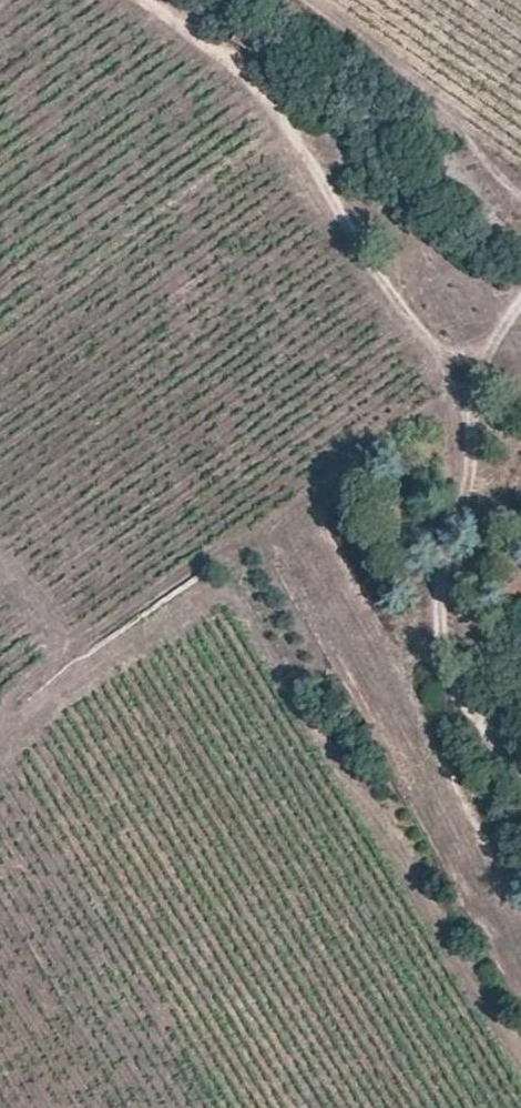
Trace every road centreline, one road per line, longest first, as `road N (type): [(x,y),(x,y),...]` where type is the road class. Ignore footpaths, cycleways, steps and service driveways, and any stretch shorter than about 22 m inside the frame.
road 1 (track): [(520,780),(448,653),(454,385),(231,56),(138,0)]

